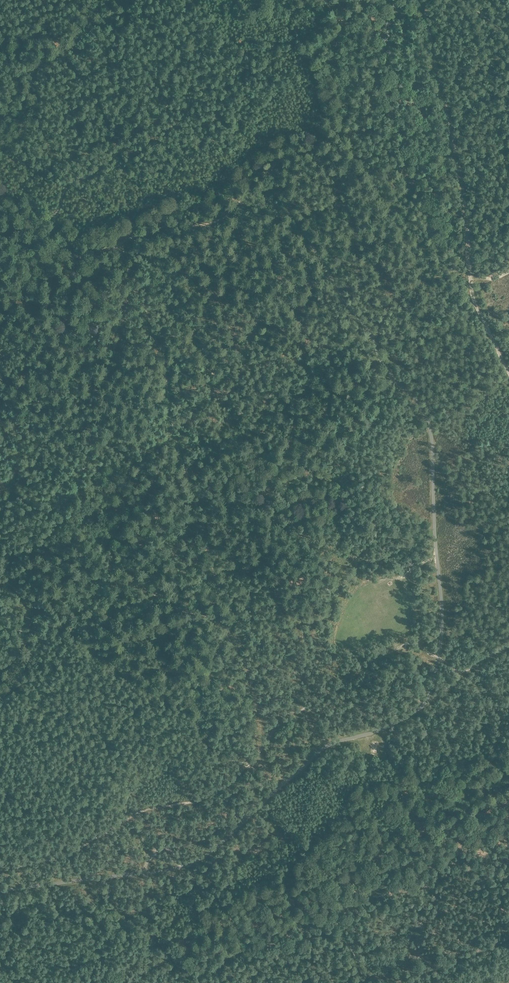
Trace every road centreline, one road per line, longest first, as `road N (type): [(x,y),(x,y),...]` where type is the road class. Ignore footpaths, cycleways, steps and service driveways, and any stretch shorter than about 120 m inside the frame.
road 1 (unclassified): [(0,890),(161,871),(206,856),(321,749),(400,720),(432,689),(442,611),(427,423),(266,170),(339,126),(346,90),(333,48),(371,0)]

